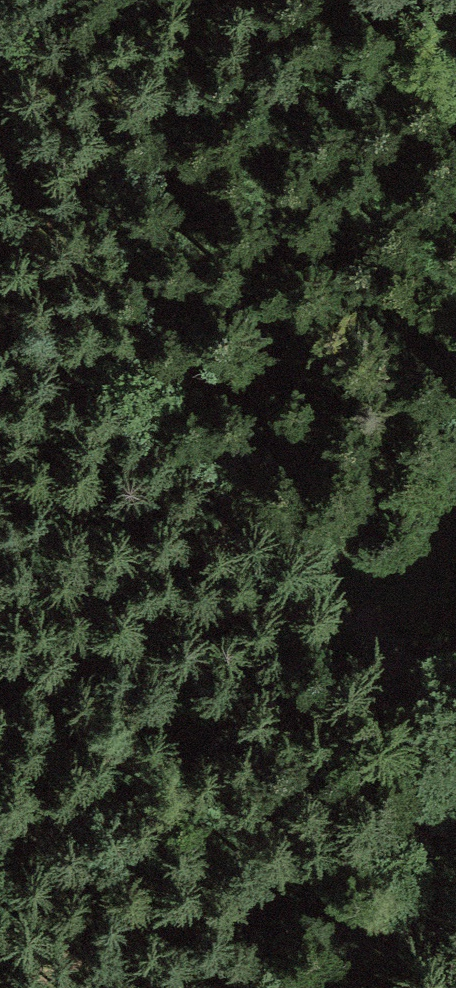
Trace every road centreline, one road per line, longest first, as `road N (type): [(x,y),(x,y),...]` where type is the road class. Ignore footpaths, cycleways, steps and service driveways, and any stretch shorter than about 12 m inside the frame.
road 1 (track): [(0,303),(150,406),(455,697)]
road 2 (track): [(455,730),(416,857),(370,923),(303,987)]
road 3 (track): [(0,94),(143,0)]

